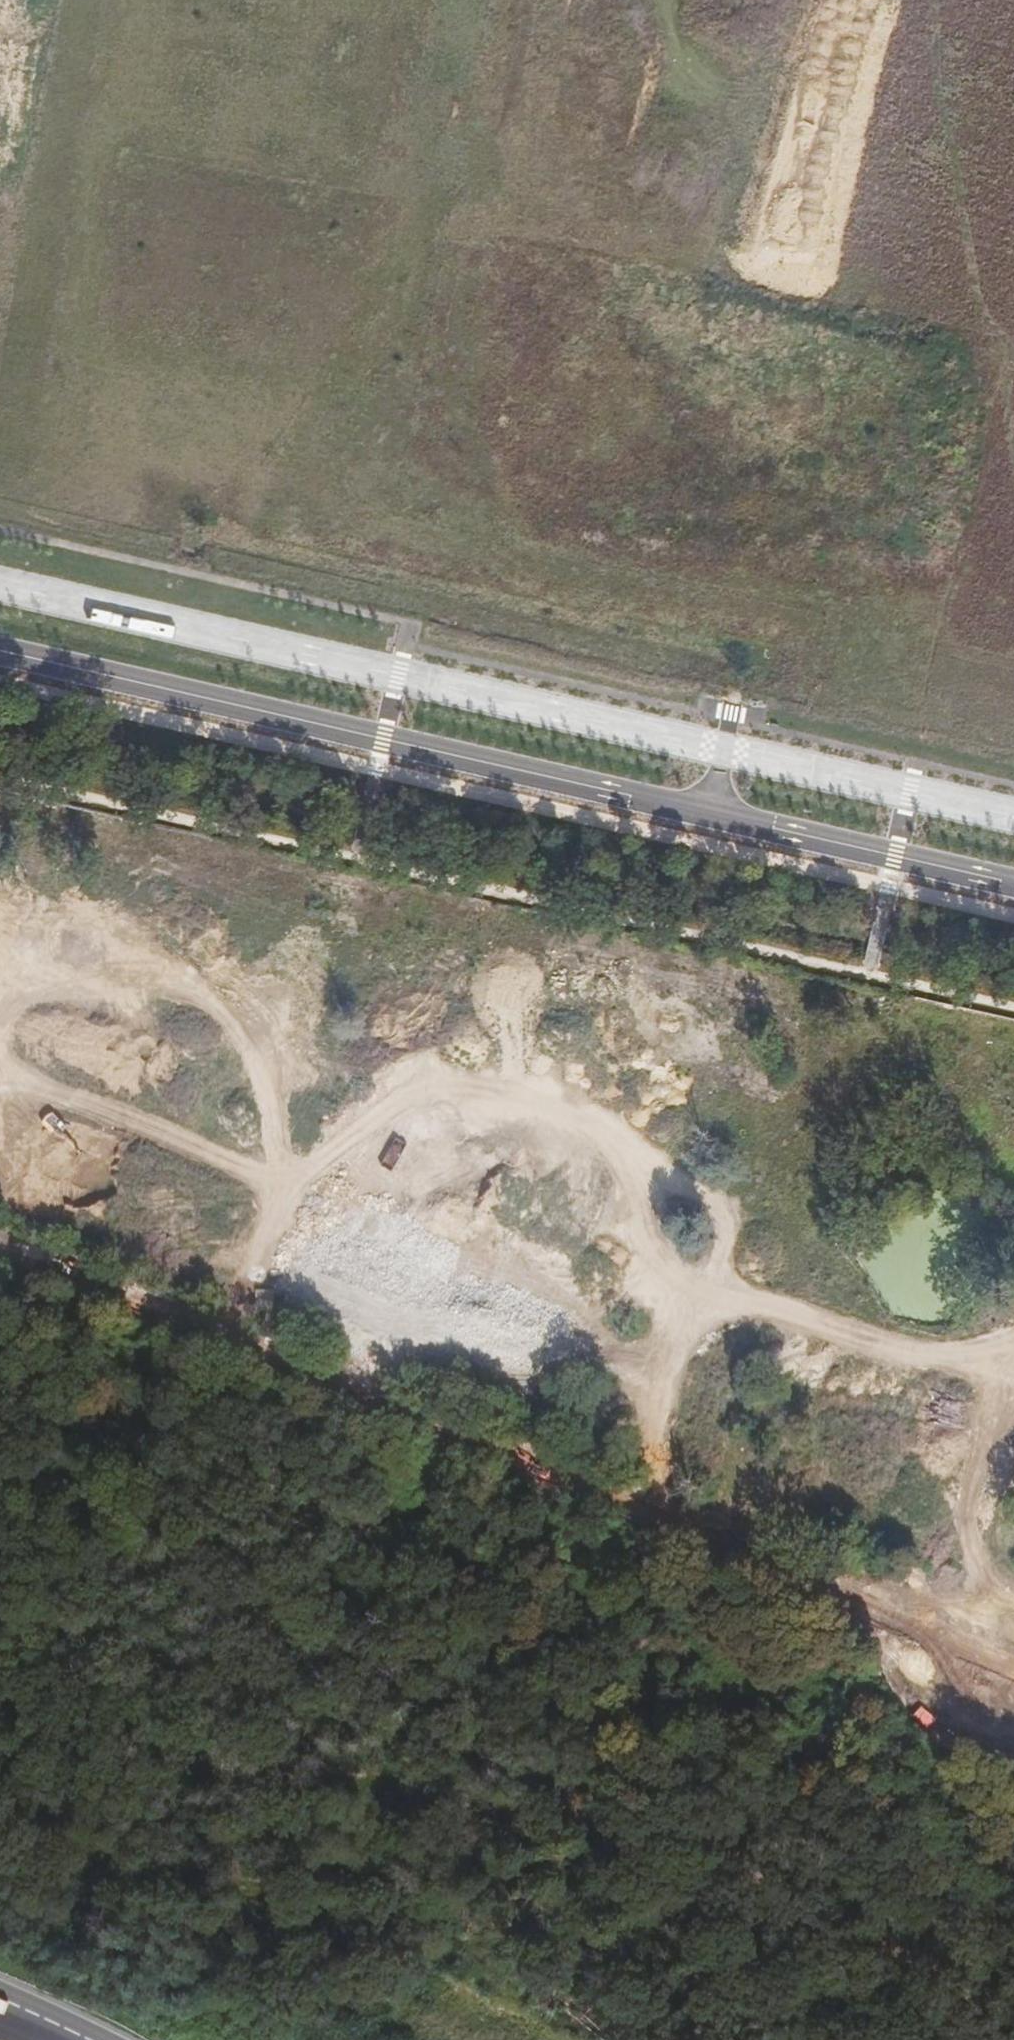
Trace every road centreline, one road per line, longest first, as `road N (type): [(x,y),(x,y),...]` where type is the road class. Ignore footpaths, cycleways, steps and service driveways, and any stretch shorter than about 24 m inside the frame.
road 1 (track): [(0,1073),(246,1169),(315,1162),(390,1106),(446,1094),(624,1160),(714,1284),(987,1360),(1013,1345)]
road 2 (track): [(0,1722),(27,1717),(203,1766),(423,1796),(525,1819),(596,1823),(685,1874),(832,1941),(938,1974),(1013,2027)]
road 3 (secondary): [(0,650),(1013,884)]
road 4 (track): [(536,2039),(261,1898),(136,1887),(83,1854),(0,1830)]
road 5 (track): [(955,1508),(1013,1395)]

